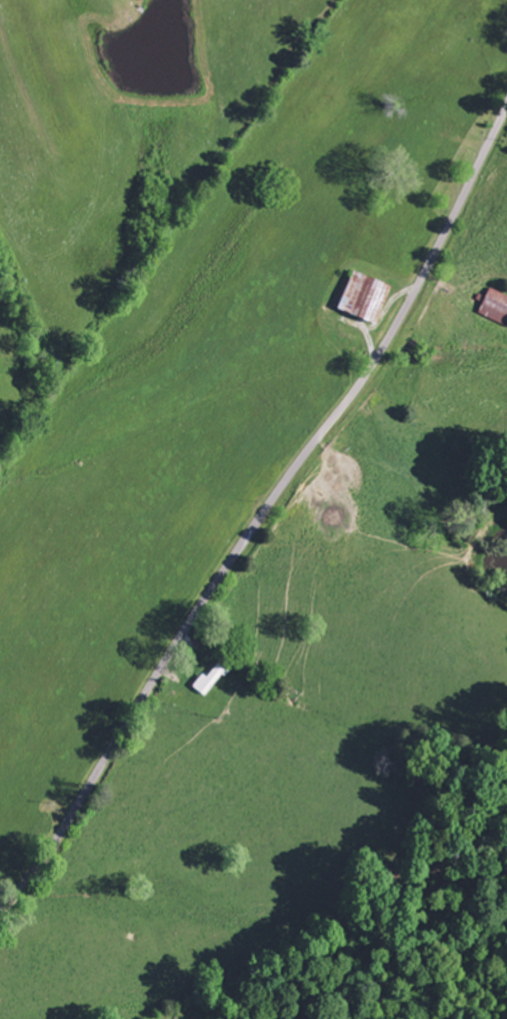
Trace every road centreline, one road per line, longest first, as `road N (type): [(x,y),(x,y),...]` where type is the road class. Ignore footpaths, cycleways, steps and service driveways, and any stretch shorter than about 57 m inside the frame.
road 1 (residential): [(0,909),(44,855),(245,541),(381,353),(506,108)]

